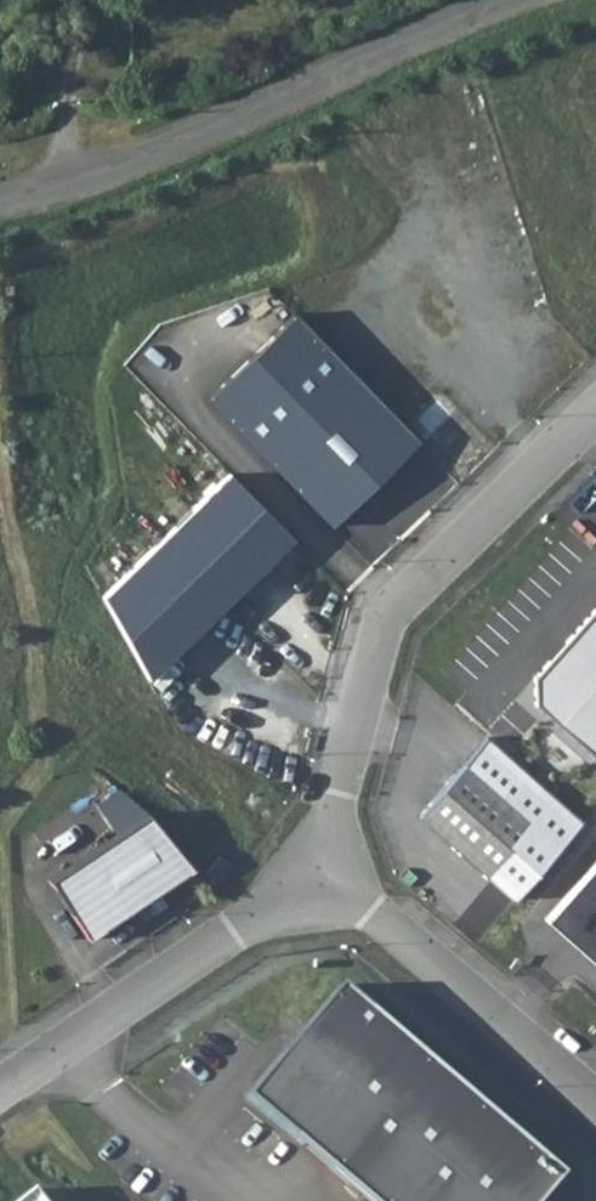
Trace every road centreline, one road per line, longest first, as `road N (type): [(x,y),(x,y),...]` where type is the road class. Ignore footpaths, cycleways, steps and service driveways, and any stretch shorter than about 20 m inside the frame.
road 1 (unclassified): [(323,869),(385,620),(595,412)]
road 2 (tertiary): [(0,198),(64,182),(205,127),(502,0)]
road 3 (unclassified): [(323,869),(0,1084)]
road 4 (unclassified): [(595,1100),(323,869)]

